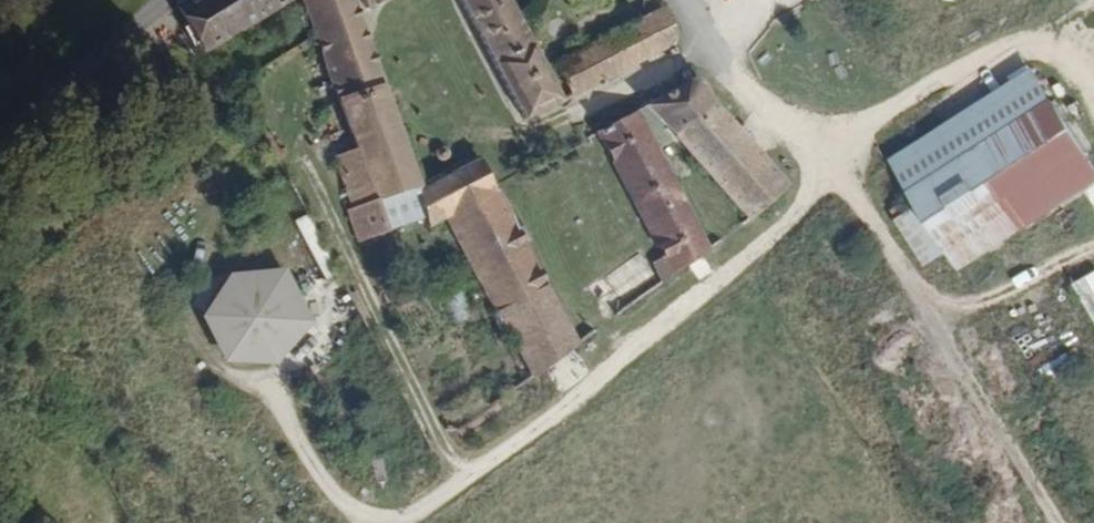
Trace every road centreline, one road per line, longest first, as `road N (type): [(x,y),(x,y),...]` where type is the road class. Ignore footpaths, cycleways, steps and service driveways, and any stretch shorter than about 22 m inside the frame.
road 1 (track): [(393,522),(686,313),(802,207),(815,178),(1083,0)]
road 2 (track): [(461,471),(306,162)]
road 3 (track): [(863,236),(1050,522)]
road 4 (track): [(369,522),(336,498),(270,389),(326,339)]
road 5 (track): [(0,129),(144,0)]

